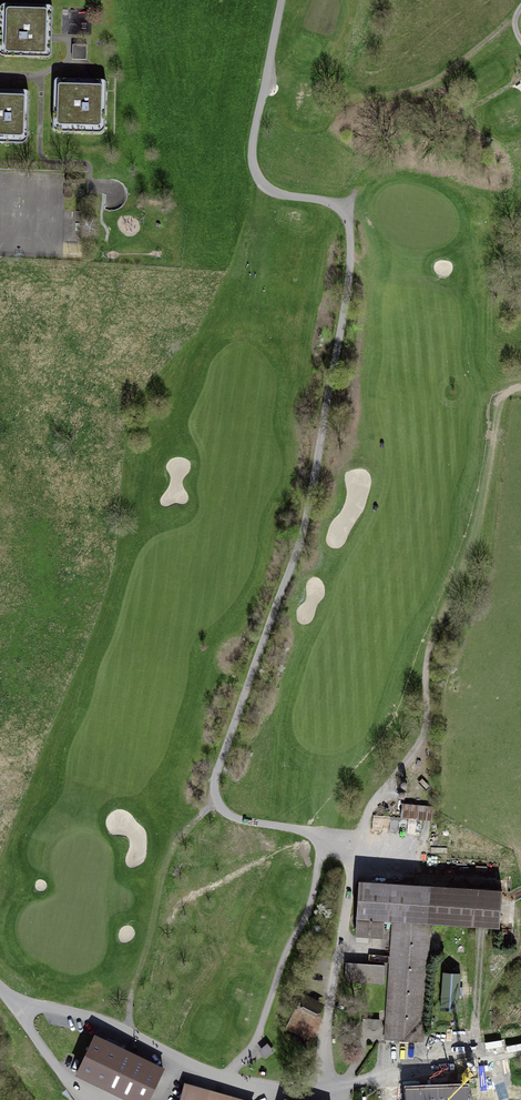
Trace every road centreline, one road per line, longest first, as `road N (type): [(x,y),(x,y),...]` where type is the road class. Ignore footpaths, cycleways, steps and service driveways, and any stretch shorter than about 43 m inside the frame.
road 1 (track): [(222,1079),(264,1014),(305,905),(317,832),(234,820),(208,789),(316,470),(346,246),(337,211),(272,193),(251,172),(280,0)]
road 2 (track): [(270,1088),(520,1050)]
road 3 (track): [(464,1059),(477,928)]

